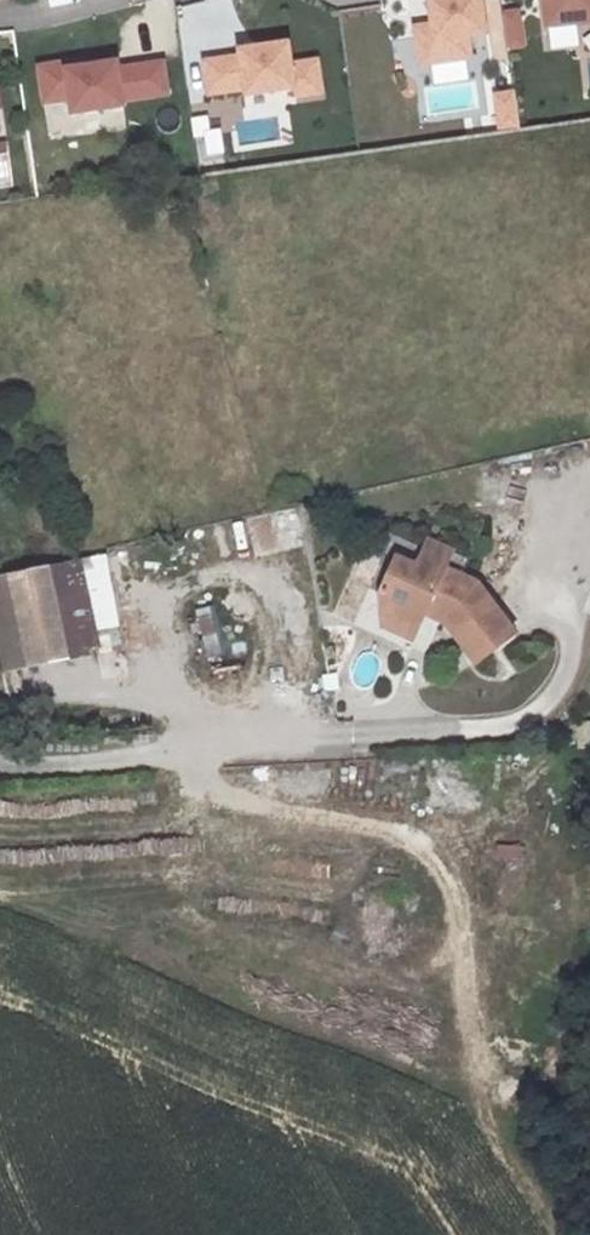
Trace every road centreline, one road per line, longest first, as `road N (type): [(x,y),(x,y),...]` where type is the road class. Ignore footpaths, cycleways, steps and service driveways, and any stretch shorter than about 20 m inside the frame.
road 1 (track): [(554,1234),(493,1134),(463,1019),(457,876),(414,829),(209,785),(193,754)]

